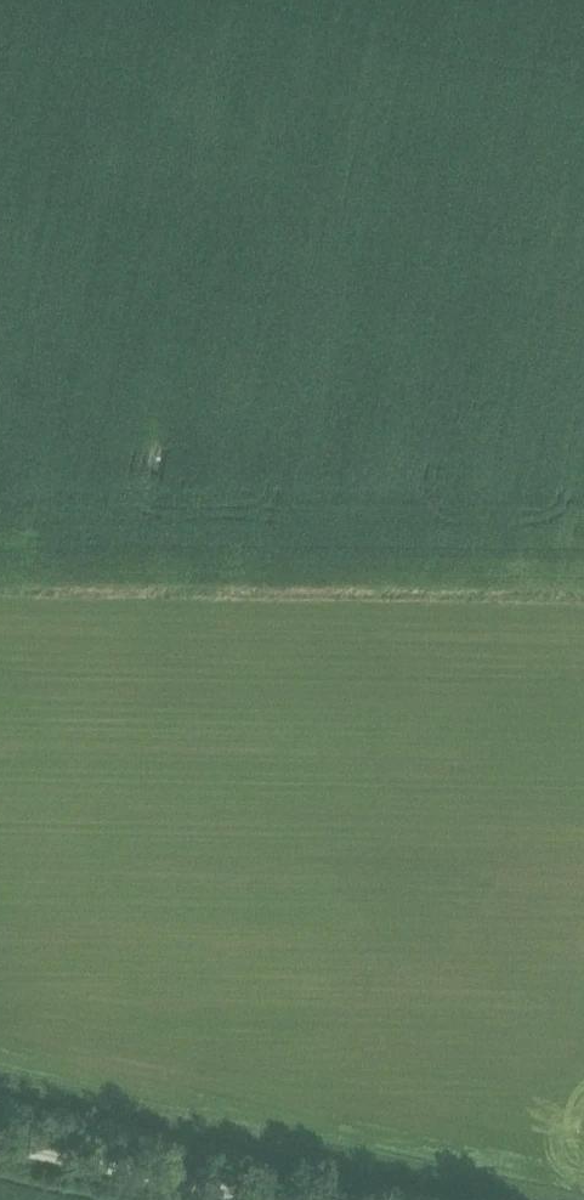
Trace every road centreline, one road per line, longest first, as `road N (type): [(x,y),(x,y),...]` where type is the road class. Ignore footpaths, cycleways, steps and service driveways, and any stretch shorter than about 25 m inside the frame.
road 1 (track): [(243,1199),(0,1147)]

